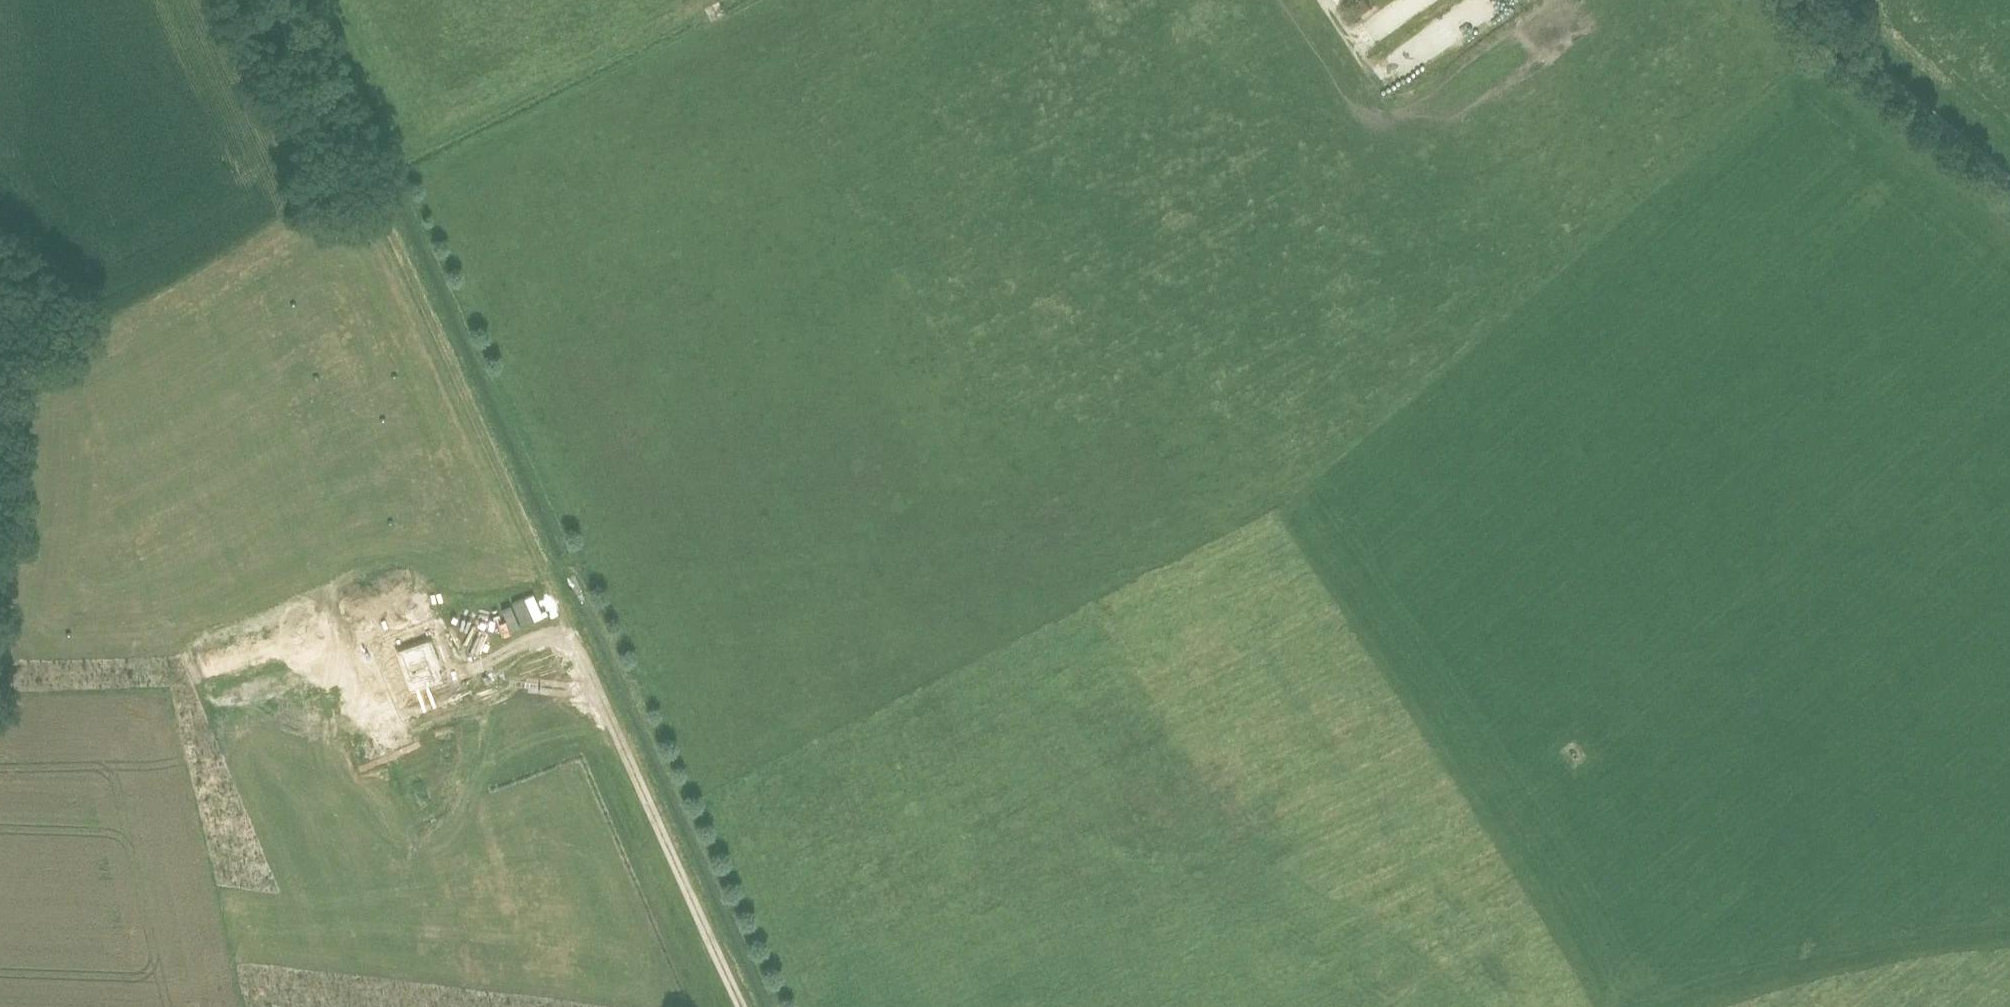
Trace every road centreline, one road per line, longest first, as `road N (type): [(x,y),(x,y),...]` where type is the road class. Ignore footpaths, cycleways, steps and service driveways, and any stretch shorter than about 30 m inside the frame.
road 1 (track): [(742,1006),(569,637)]
road 2 (track): [(1810,0),(1890,83),(2009,185)]
road 3 (track): [(358,181),(273,0)]

